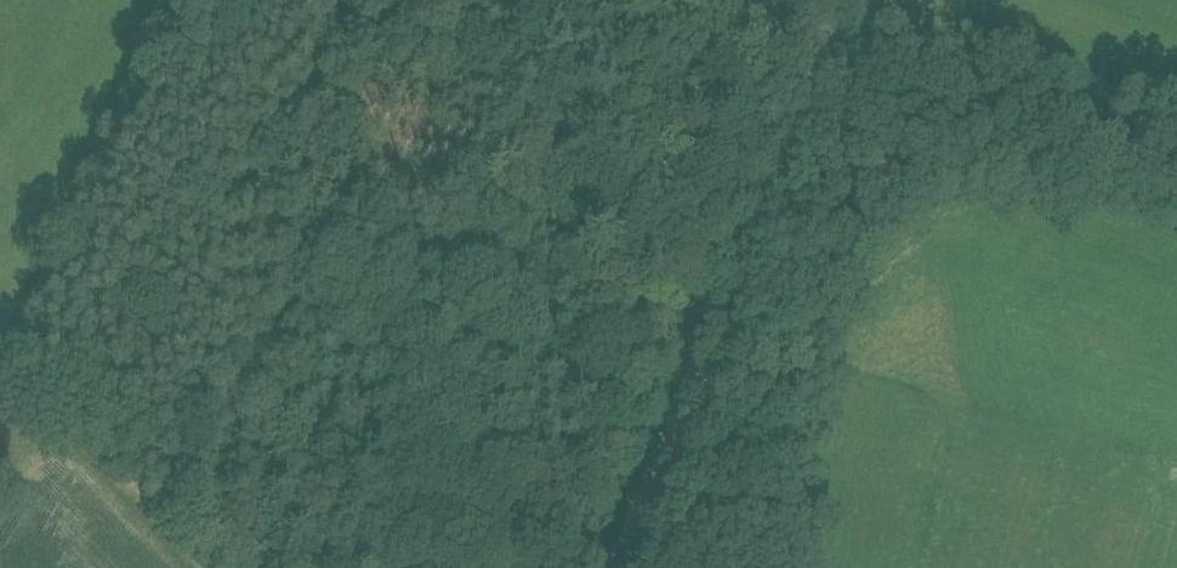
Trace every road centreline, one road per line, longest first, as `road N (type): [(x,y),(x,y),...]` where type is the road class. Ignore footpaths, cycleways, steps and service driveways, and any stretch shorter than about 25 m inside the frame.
road 1 (track): [(840,0),(617,567)]

